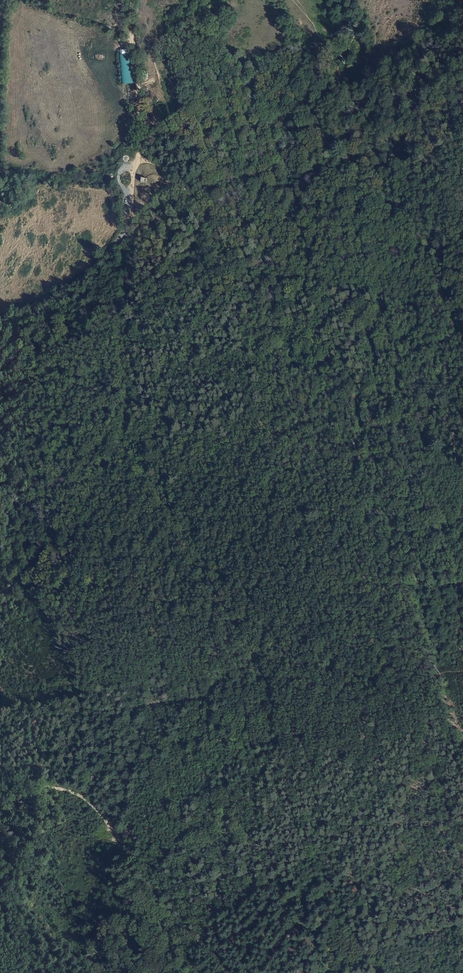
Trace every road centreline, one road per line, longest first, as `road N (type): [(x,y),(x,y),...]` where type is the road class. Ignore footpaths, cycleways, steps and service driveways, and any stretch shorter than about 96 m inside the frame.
road 1 (track): [(0,589),(46,554),(113,464),(128,416),(123,333),(137,255),(131,226)]
road 2 (track): [(195,191),(237,276),(277,304),(308,342),(384,387),(462,464)]
road 3 (track): [(131,226),(182,188),(230,210),(295,269),(418,308),(462,311)]
road 4 (track): [(236,972),(181,922),(145,859),(80,796),(0,766)]
road 5 (residential): [(0,322),(59,293),(131,226)]
road 6 (track): [(140,159),(132,0)]

